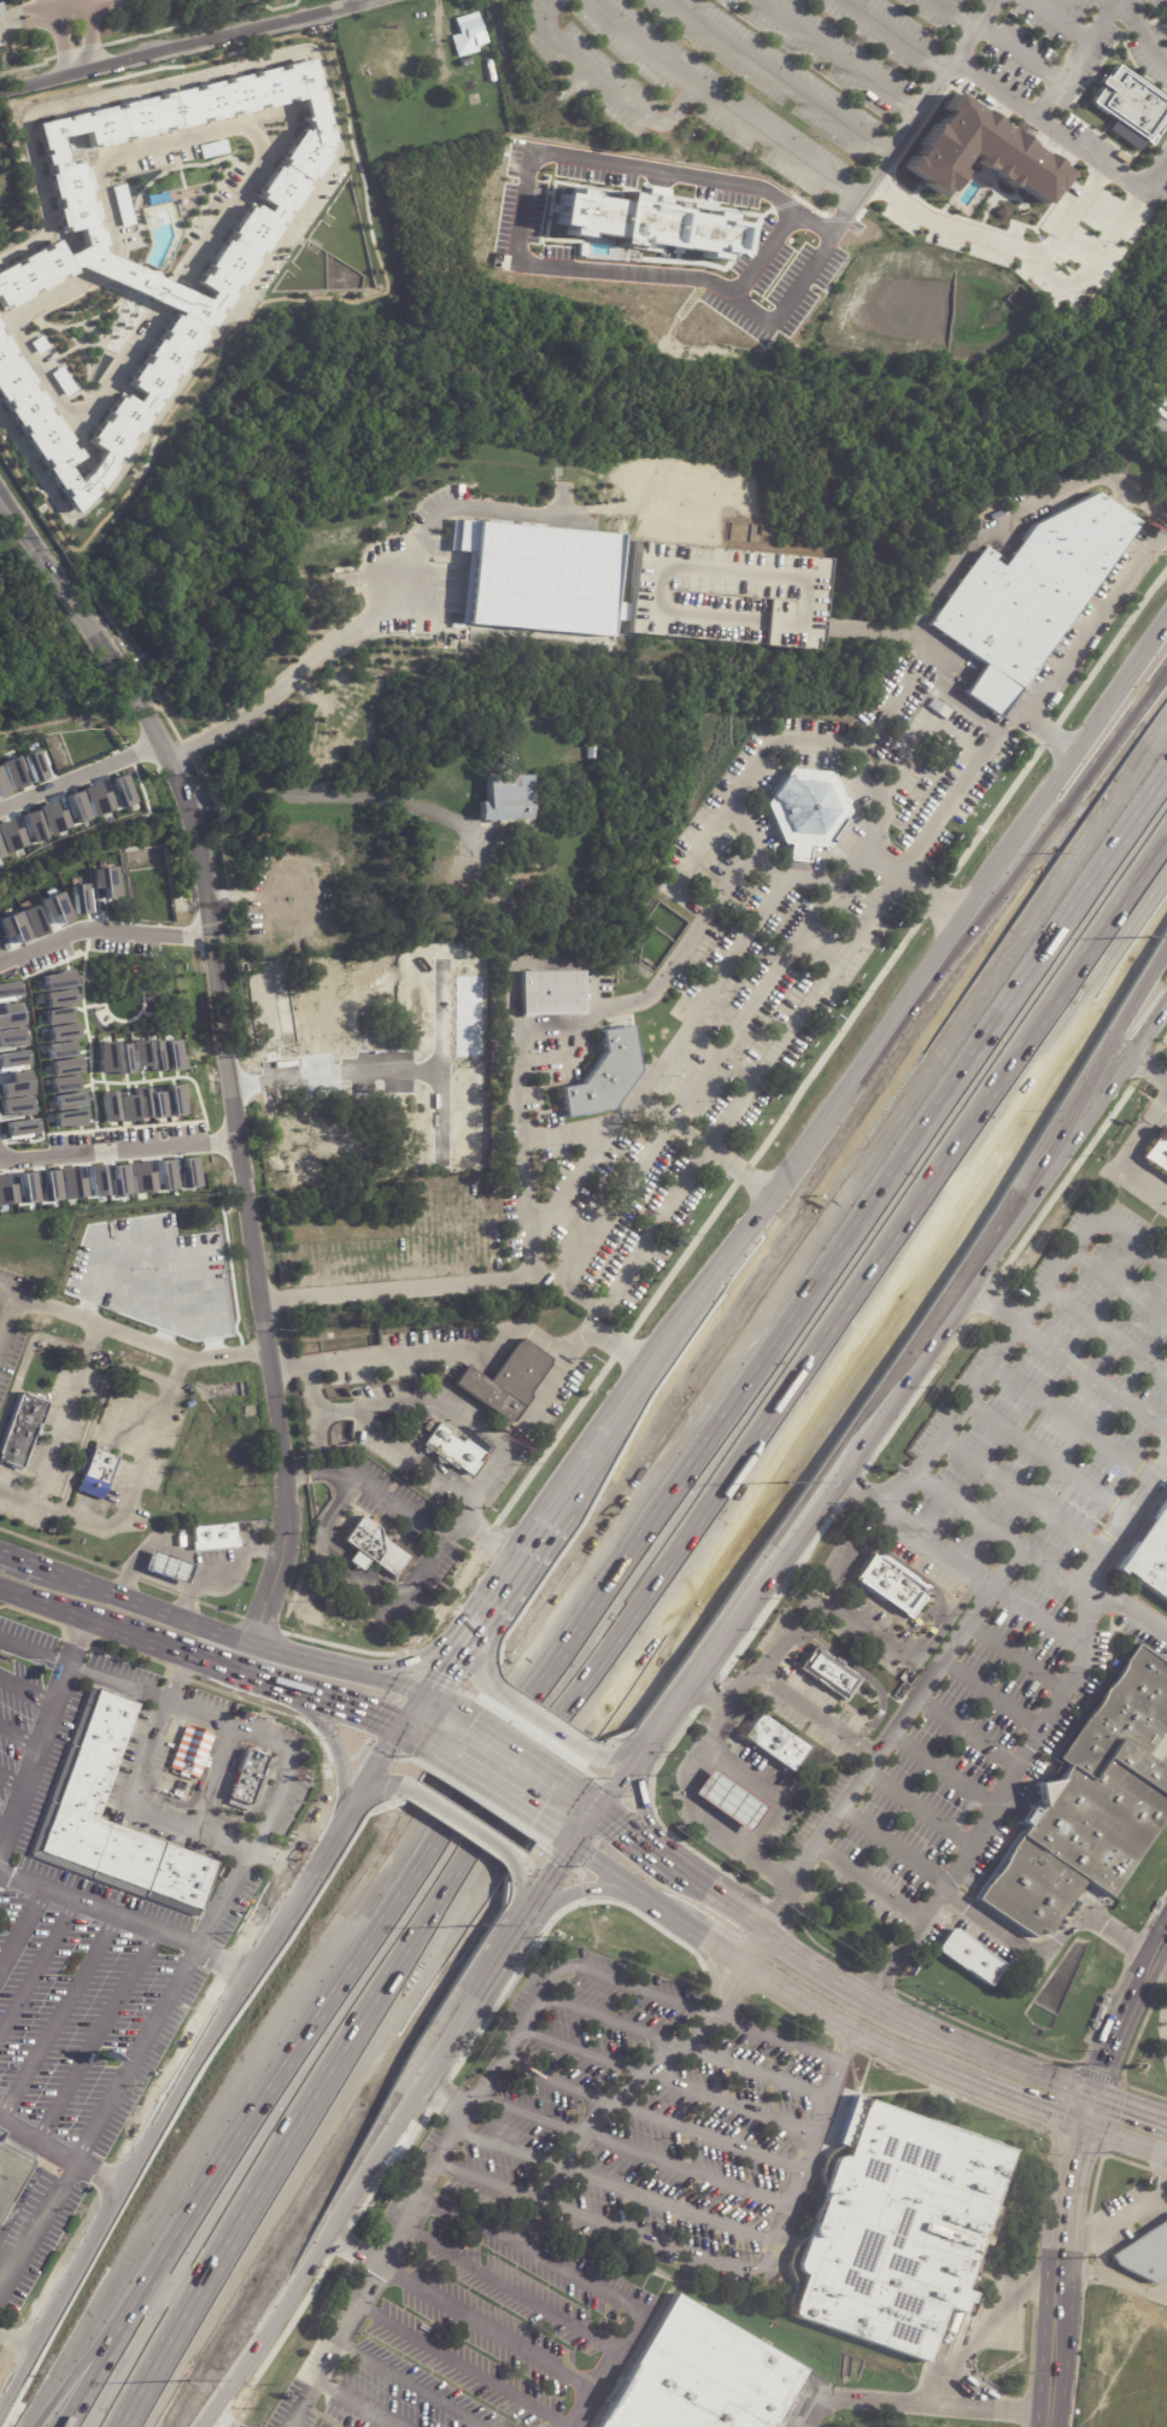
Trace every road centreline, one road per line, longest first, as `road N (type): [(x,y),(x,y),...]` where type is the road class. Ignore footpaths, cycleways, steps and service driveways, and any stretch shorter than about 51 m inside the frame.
road 1 (motorway): [(1166,752),(430,1823),(178,2212)]
road 2 (residential): [(0,492),(192,802),(287,1475),(283,1554),(248,1649)]
road 3 (motorway): [(502,1830),(1166,852)]
road 4 (secondary): [(1119,708),(656,1373)]
road 5 (secondary): [(399,1736),(0,2402)]
road 6 (secondary): [(204,2426),(573,1848)]
road 7 (motorway): [(189,2318),(502,1830)]
road 8 (motorway): [(892,1382),(1166,944)]
road 9 (secondary): [(892,1382),(1166,1001)]
road 10 (residential): [(0,89),(356,0)]
road 11 (residential): [(731,1704),(706,1741),(682,1779),(687,1813),(745,1855),(784,1800),(706,1741)]
road 12 (secondary): [(641,1749),(844,1452)]
road 13 (secondary): [(351,1685),(45,1573)]
road 14 (tertiary): [(1084,2124),(1063,2204),(1049,2426)]
road 15 (secondary): [(749,1960),(855,2028),(981,2084)]
road 16 (motorway): [(178,2212),(26,2426)]
road 17 (residential): [(691,1680),(731,1704),(864,1540)]
road 18 (motorway): [(178,2212),(52,2426)]
road 19 (secondary): [(0,1586),(204,1662)]
road 20 (residential): [(820,1597),(889,1648),(927,1649),(980,1574)]
road 21 (secondary): [(1095,2095),(905,2019)]
road 22 (secondary): [(292,1696),(334,1745),(340,1789),(327,1856)]
road 23 (secondary): [(584,1811),(434,1718)]
road 24 (secondary): [(598,1455),(497,1598)]
road 25 (secondary): [(497,1598),(438,1650),(351,1685)]
road 26 (secondary): [(517,1879),(508,1856),(430,1802),(381,1784)]
road 27 (secondary): [(905,2019),(768,1932)]
road 28 (secondary): [(483,1667),(488,1683),(593,1756),(608,1756)]
road 29 (secondary): [(433,1756),(562,1841)]
road 30 (residential): [(757,1673),(875,1758)]
road 31 (secondary): [(497,1598),(420,1709)]
road 32 (secondary): [(678,1871),(639,1805),(641,1749)]
road 33 (motorway): [(115,2426),(189,2318)]
road 34 (secondary): [(532,1912),(570,1890),(650,1897)]
road 35 (motorway): [(132,2426),(189,2318)]

